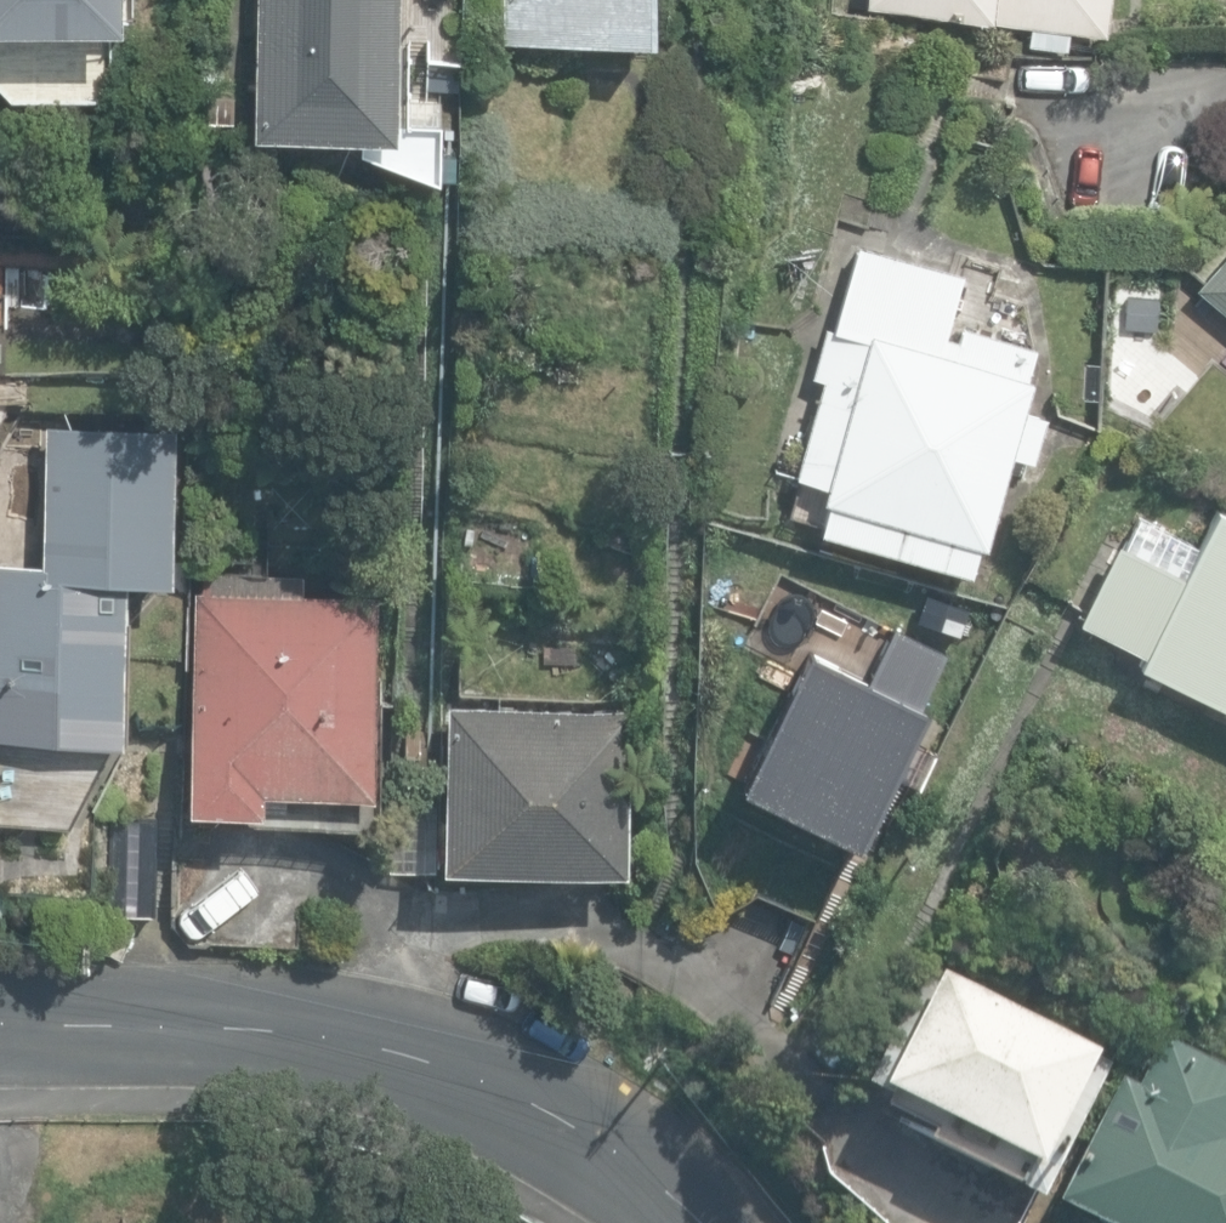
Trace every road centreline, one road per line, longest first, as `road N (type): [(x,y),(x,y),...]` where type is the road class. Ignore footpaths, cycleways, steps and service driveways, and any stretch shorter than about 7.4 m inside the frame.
road 1 (residential): [(719,1222),(654,1166),(492,1082),(341,1032),(0,1024)]

